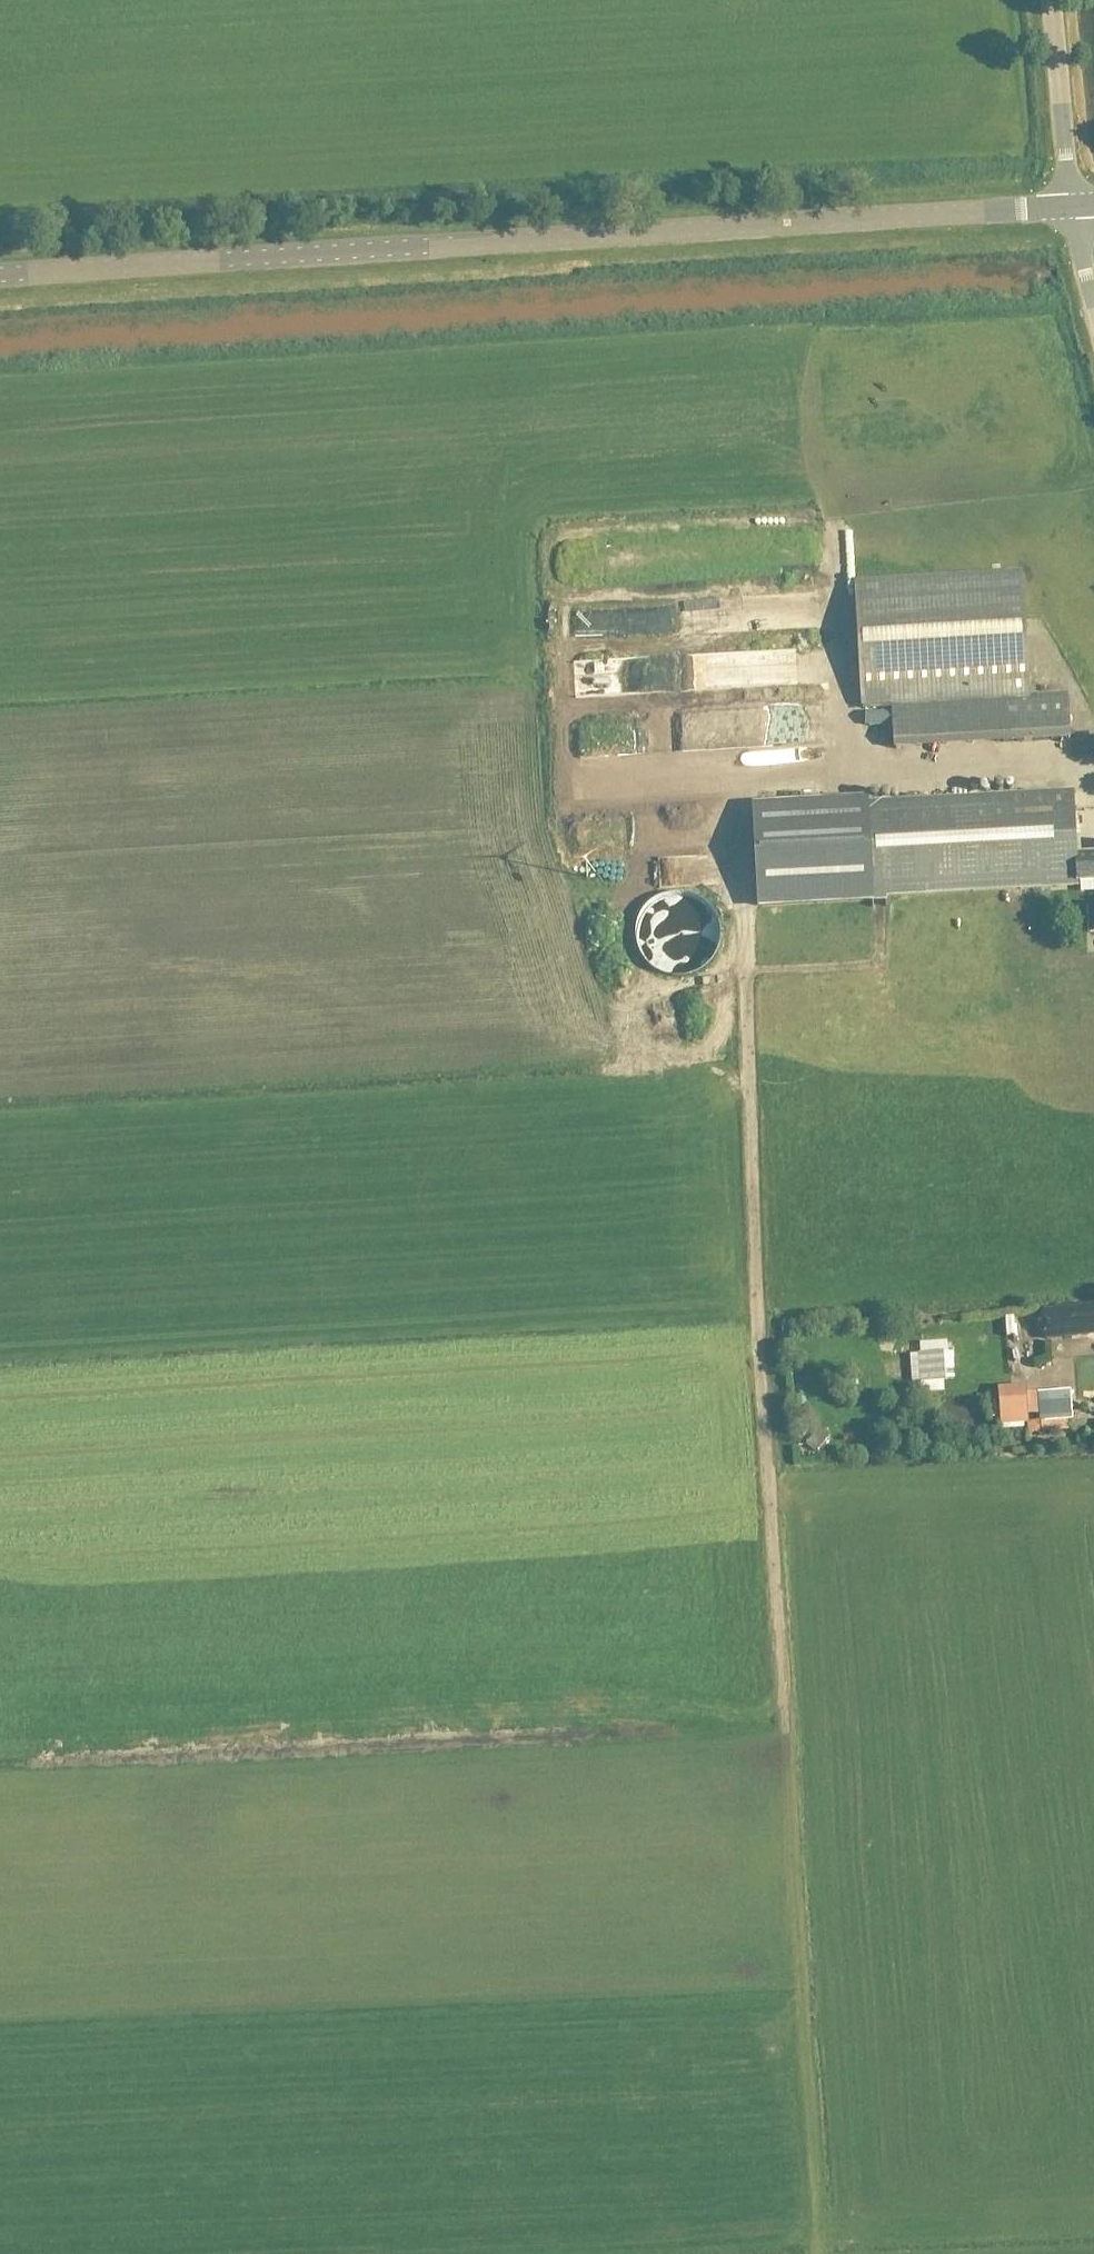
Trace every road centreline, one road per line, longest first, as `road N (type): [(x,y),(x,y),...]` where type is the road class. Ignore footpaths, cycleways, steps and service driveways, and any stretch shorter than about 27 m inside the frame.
road 1 (unclassified): [(0,273),(1071,206)]
road 2 (unclassified): [(1071,206),(1050,0)]

